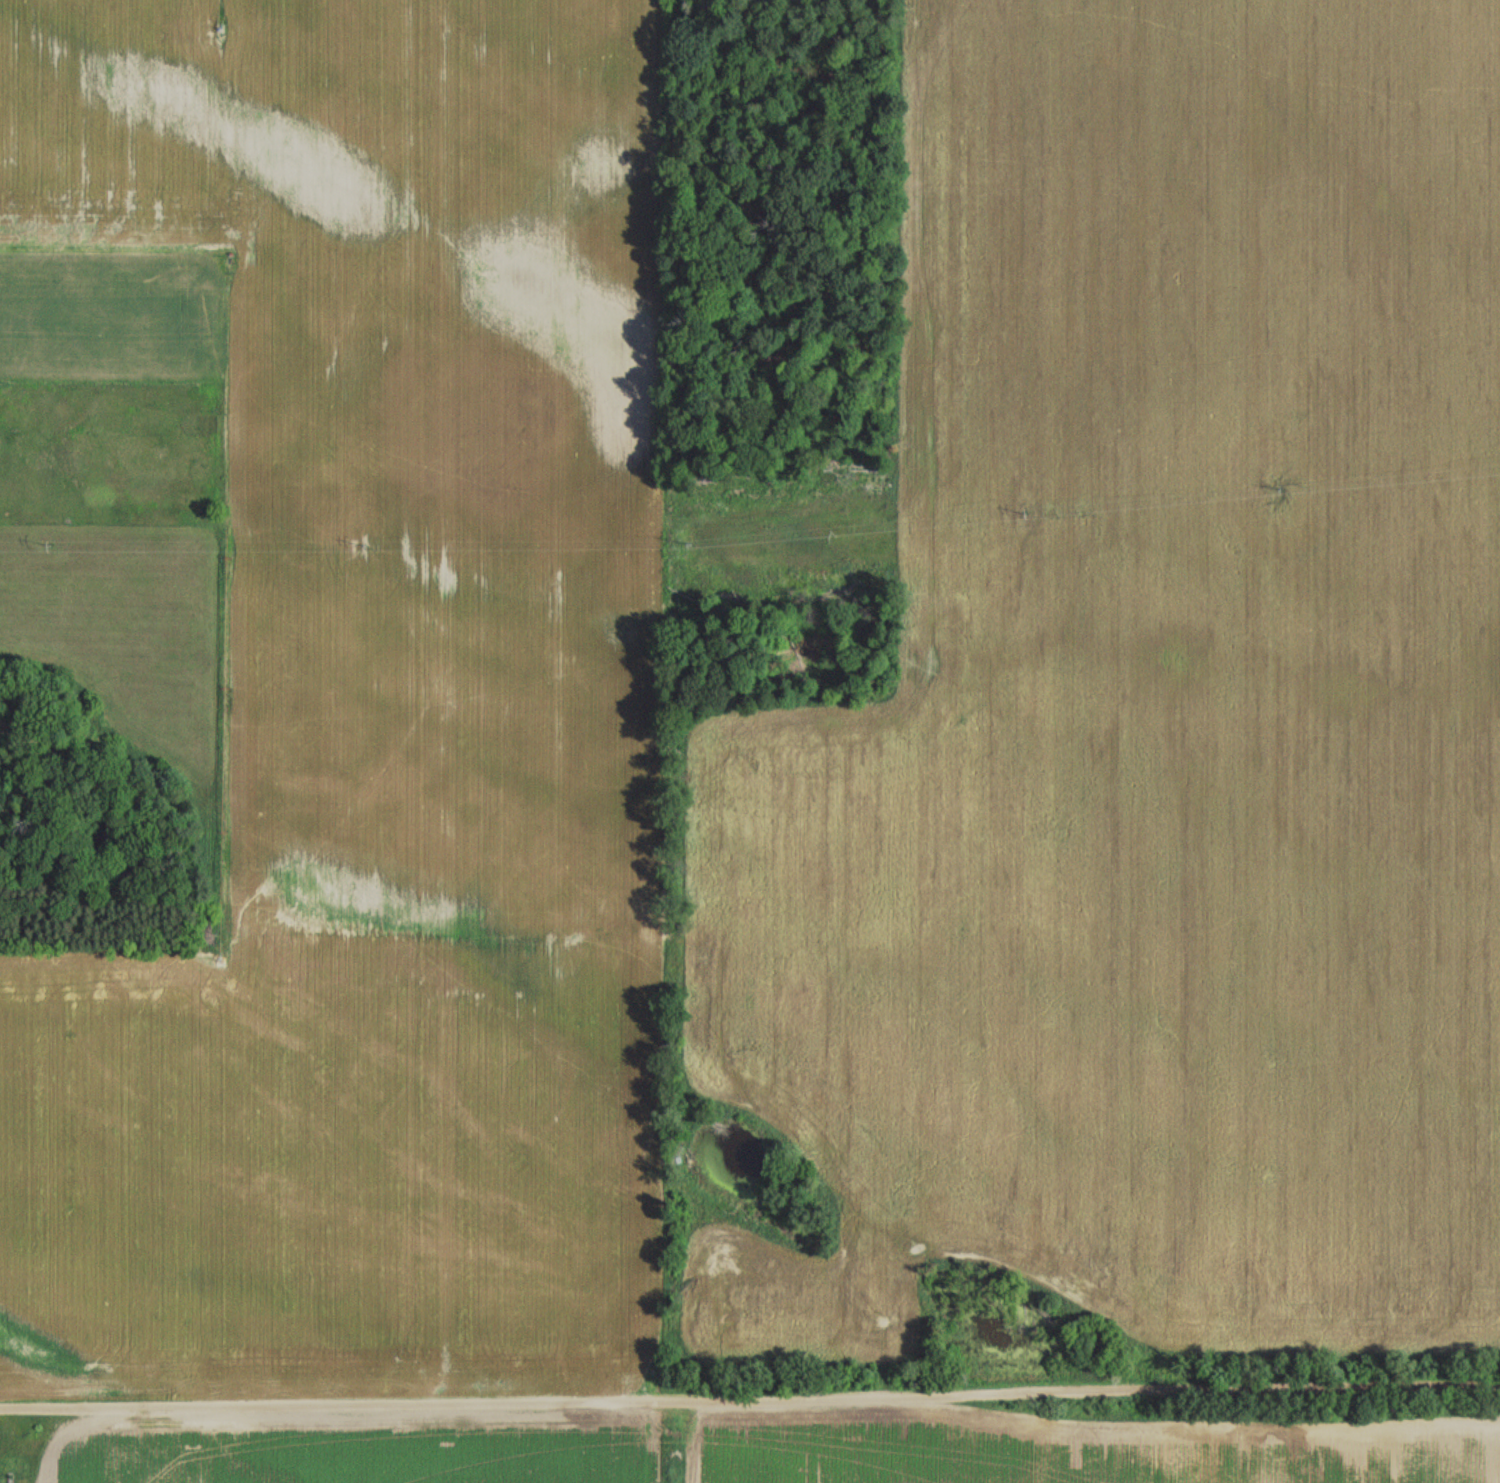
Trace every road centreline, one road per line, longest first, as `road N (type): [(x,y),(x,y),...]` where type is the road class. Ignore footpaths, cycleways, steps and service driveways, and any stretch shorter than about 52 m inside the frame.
road 1 (residential): [(0,1410),(1499,1385)]

